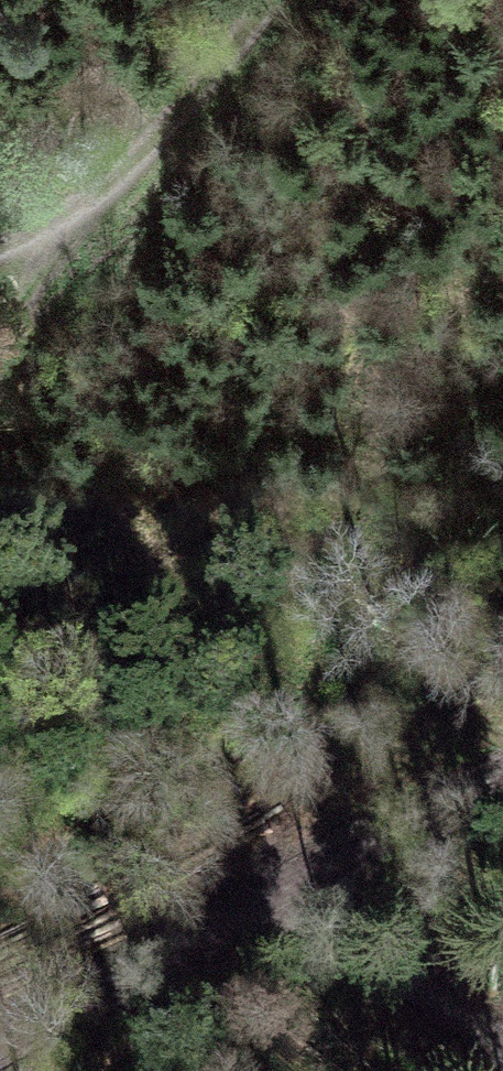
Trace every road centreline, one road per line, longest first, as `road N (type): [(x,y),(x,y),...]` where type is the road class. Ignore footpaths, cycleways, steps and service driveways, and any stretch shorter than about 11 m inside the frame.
road 1 (track): [(0,1037),(221,932),(502,765)]
road 2 (track): [(268,0),(109,184),(0,258)]
road 3 (track): [(502,1056),(468,1013),(356,946),(221,932)]
road 4 (track): [(0,339),(60,257),(58,225)]

